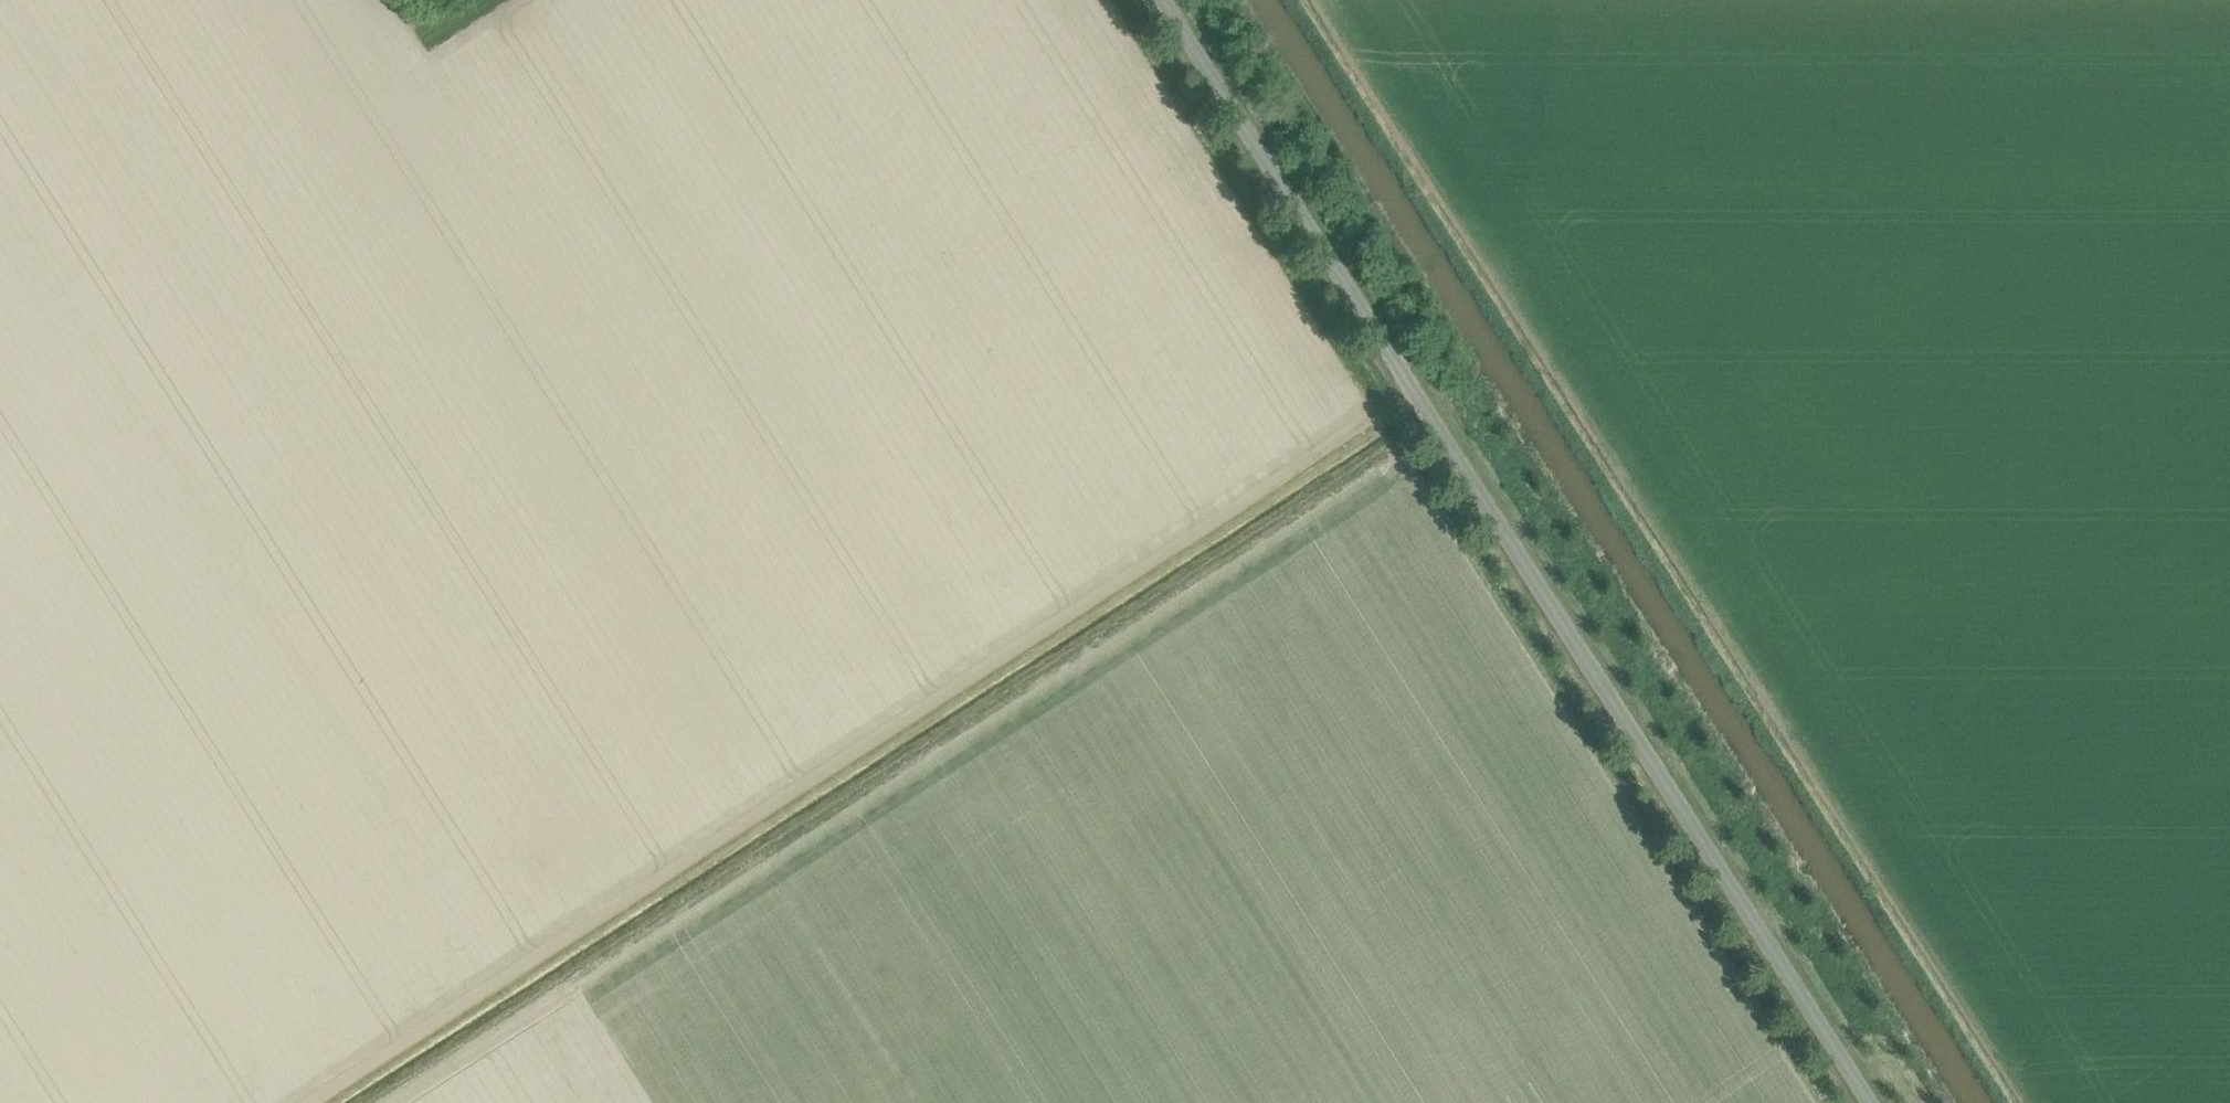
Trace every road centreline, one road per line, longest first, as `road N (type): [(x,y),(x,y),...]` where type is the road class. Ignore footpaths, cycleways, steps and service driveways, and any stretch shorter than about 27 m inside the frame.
road 1 (unclassified): [(1870,1102),(1161,0)]

